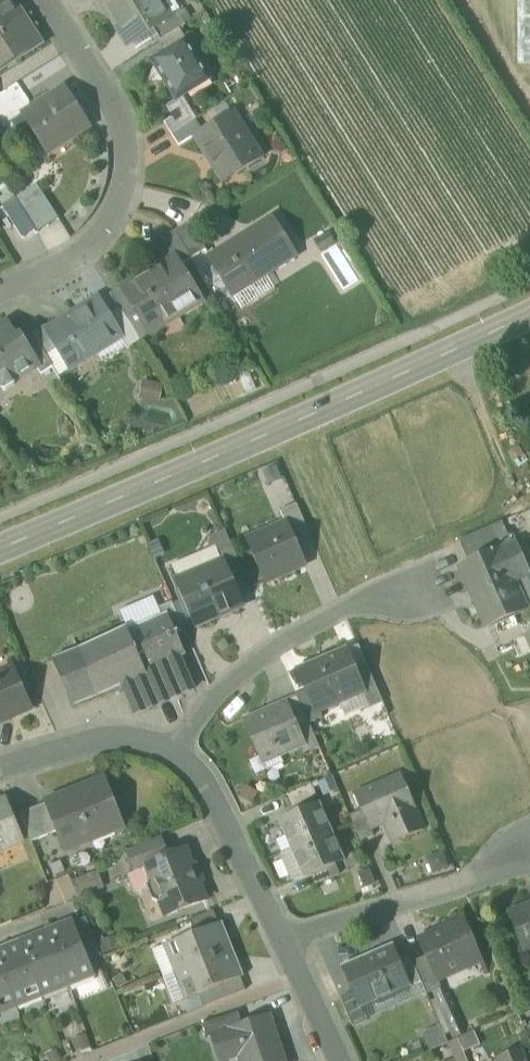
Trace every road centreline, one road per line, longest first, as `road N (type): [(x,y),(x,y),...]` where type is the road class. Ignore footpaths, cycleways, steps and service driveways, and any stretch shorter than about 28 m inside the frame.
road 1 (tertiary): [(0,550),(529,314)]
road 2 (residential): [(0,293),(88,251),(127,180),(121,122),(45,0)]
road 3 (residential): [(176,743),(257,656),(341,610),(436,576)]
road 4 (residential): [(281,940),(481,875),(529,850)]
road 5 (residential): [(281,940),(205,769),(176,743)]
road 6 (residential): [(176,743),(100,734),(0,763)]
road 7 (residential): [(334,1060),(281,940)]

